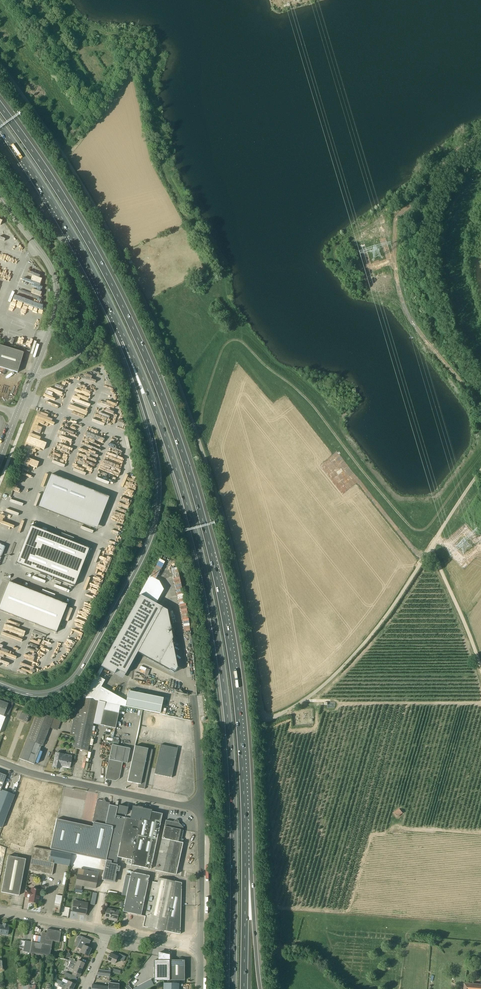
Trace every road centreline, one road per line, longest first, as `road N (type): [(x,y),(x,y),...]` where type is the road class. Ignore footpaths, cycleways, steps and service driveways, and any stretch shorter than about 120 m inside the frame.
road 1 (motorway): [(245,869),(232,661),(198,501),(121,300),(0,107)]
road 2 (unclassified): [(262,716),(230,539),(169,357),(89,195),(0,67)]
road 3 (motorway): [(126,340),(178,474),(213,615),(234,802),(233,988)]
road 4 (motorway): [(126,340),(159,467),(152,534),(78,673),(43,695),(0,684)]
road 5 (track): [(480,409),(409,318),(393,243),(399,211),(416,202),(445,156),(480,137)]
road 6 (unclassified): [(33,372),(49,371),(82,348),(94,307),(53,223),(0,145)]
road 7 (motorway): [(0,124),(77,242),(126,340)]
road 8 (unclassified): [(262,716),(276,717),(308,697),(365,647),(427,553)]
road 9 (unclassified): [(199,809),(0,761)]
road 10 (unclassified): [(33,372),(54,320),(55,282),(0,199)]
road 11 (unclassified): [(200,950),(199,809)]
road 12 (unclassified): [(480,668),(427,553)]
road 13 (motorway): [(262,988),(245,869)]
road 14 (motorway): [(244,988),(245,869)]

